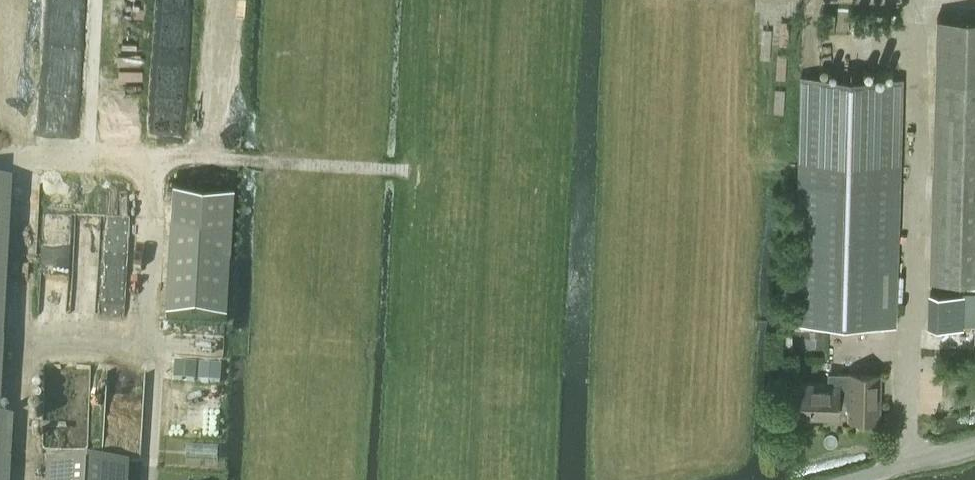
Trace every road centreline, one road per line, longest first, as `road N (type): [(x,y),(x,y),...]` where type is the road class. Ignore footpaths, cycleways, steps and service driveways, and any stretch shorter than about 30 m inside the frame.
road 1 (track): [(99,0),(93,163),(154,168)]
road 2 (unclassified): [(854,479),(974,444)]

